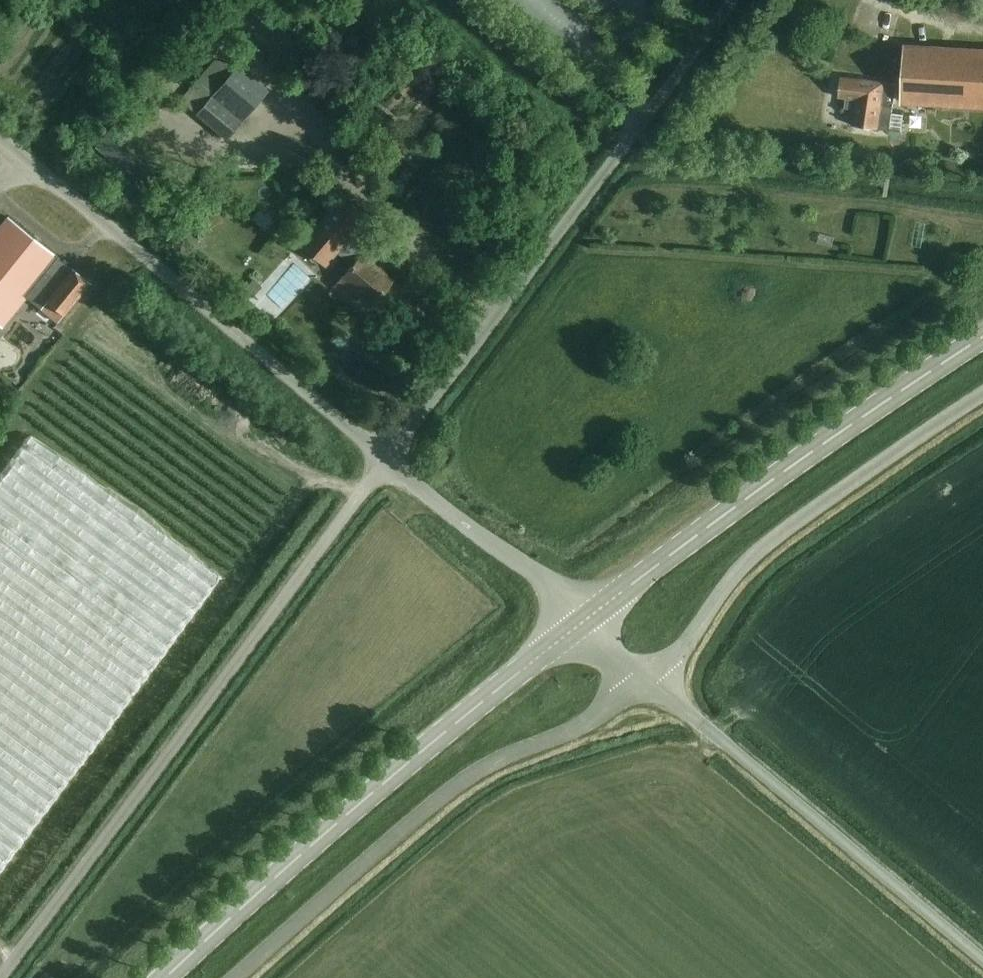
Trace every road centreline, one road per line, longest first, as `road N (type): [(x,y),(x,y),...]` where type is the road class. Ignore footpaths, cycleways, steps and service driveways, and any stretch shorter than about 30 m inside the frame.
road 1 (unclassified): [(0,972),(386,459)]
road 2 (unclassified): [(386,459),(735,0)]
road 3 (tertiary): [(166,977),(398,769),(582,619)]
road 4 (unclassified): [(238,977),(427,806),(651,685)]
road 5 (unclassified): [(386,459),(0,137)]
road 6 (tertiary): [(582,619),(982,337)]
road 7 (unclassified): [(651,685),(765,544),(982,393)]
road 8 (unclassified): [(982,960),(651,685)]
road 9 (unclassified): [(582,619),(386,459)]

